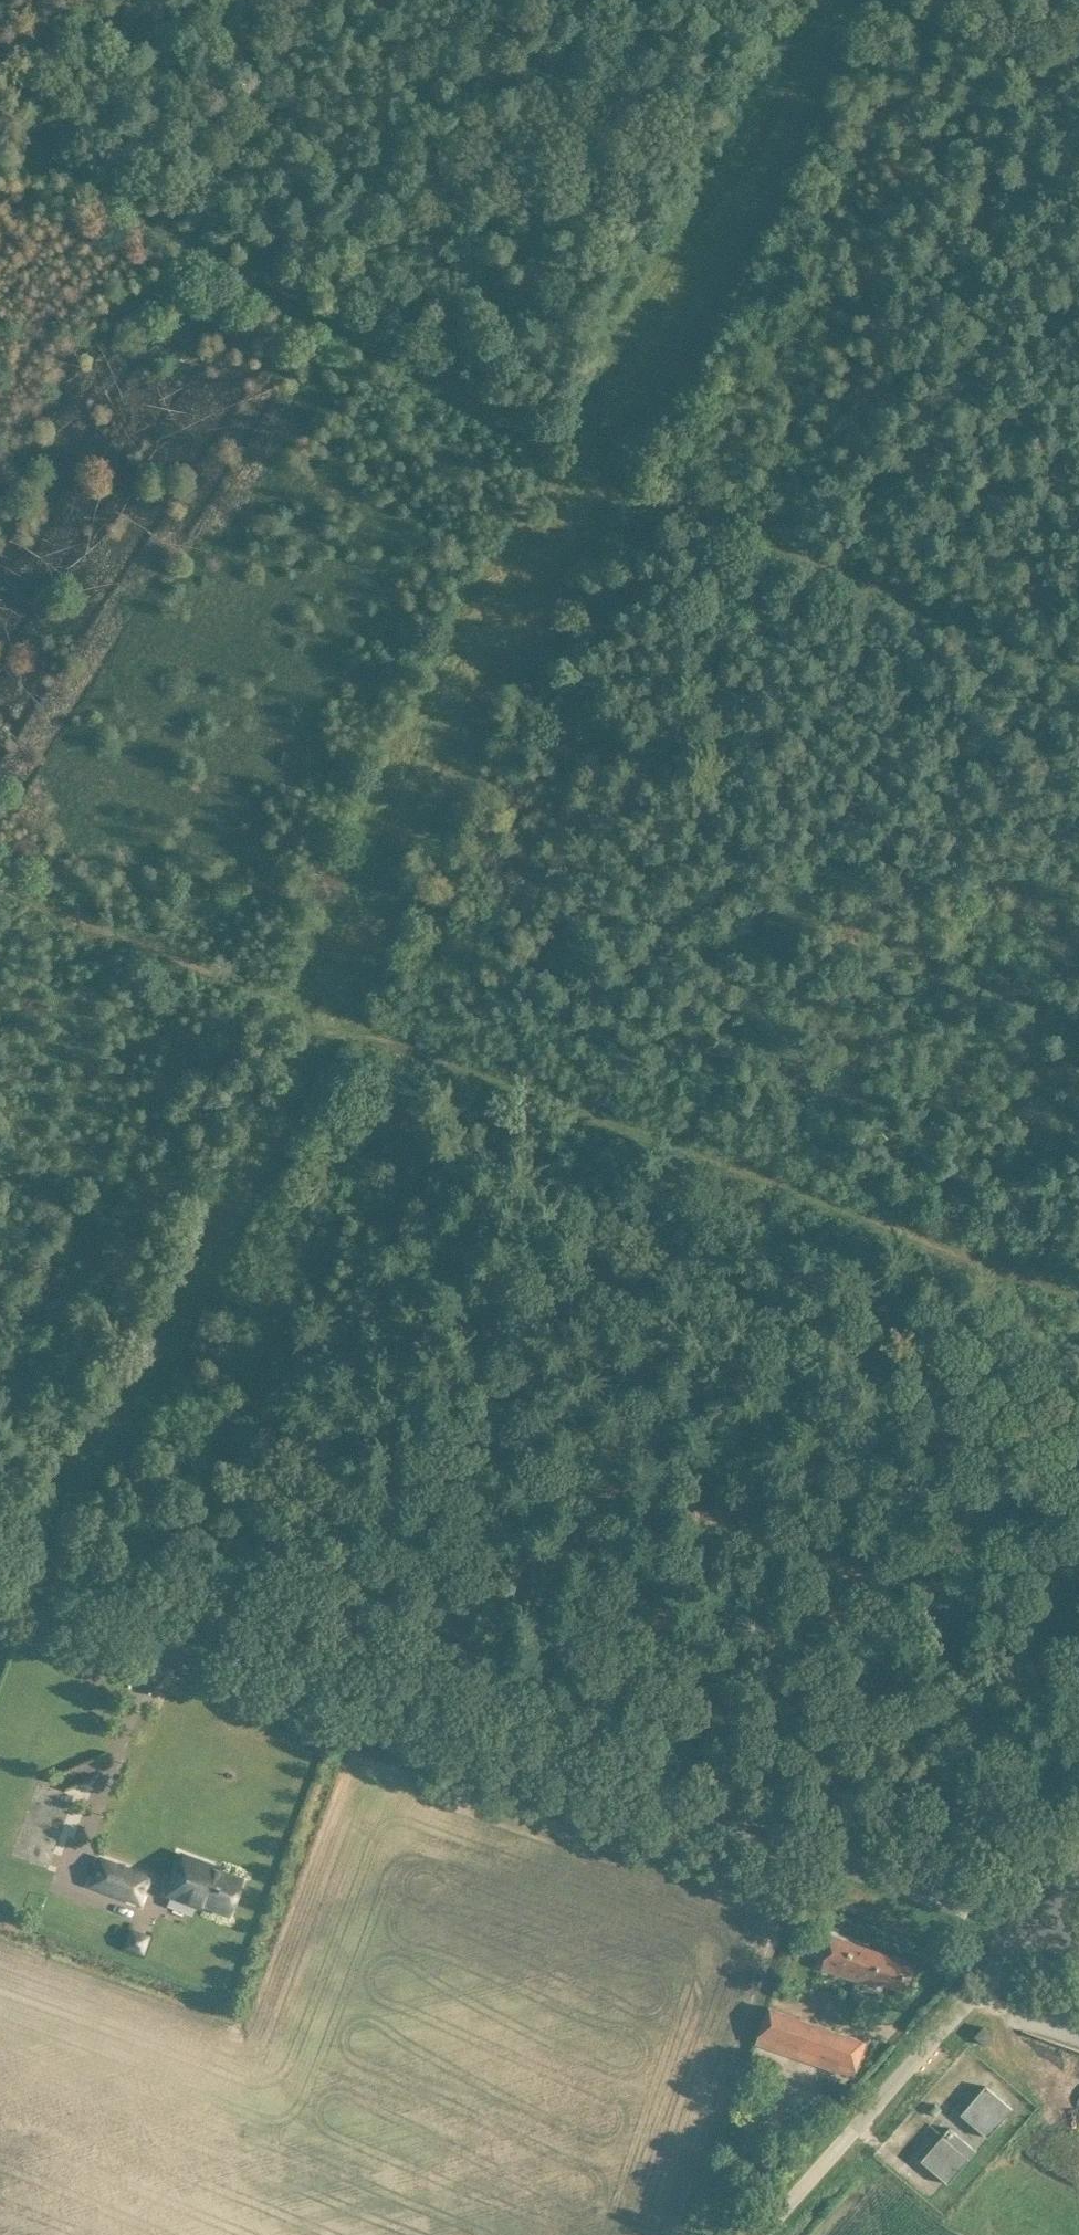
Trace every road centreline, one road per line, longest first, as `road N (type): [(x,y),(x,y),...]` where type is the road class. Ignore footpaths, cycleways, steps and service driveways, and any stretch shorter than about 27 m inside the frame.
road 1 (track): [(1032,1287),(0,888)]
road 2 (tertiary): [(1027,1925),(0,1564)]
road 3 (track): [(582,469),(0,133)]
road 4 (track): [(318,1011),(582,469)]
road 5 (track): [(582,469),(781,24)]
road 6 (unclassified): [(760,2234),(1027,1925)]

